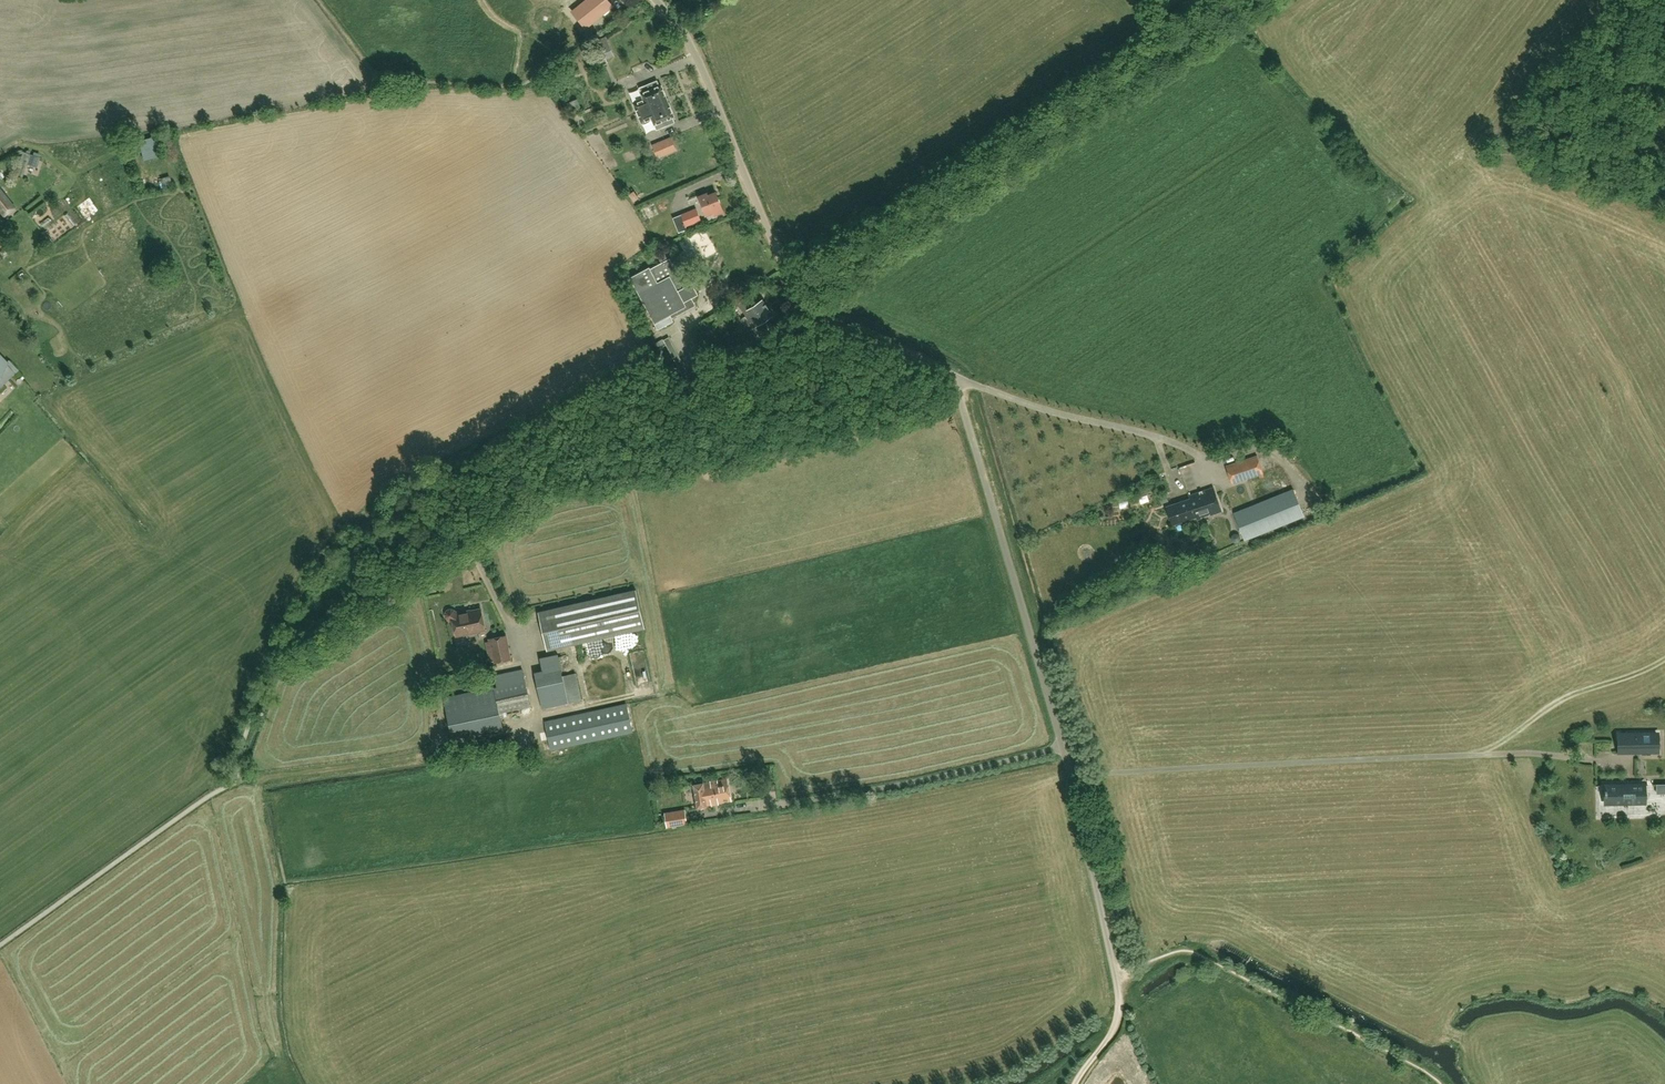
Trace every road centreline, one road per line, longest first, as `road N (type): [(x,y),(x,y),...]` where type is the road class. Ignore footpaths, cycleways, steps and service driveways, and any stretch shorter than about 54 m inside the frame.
road 1 (unclassified): [(1114,973),(1070,800),(1071,764),(955,375),(806,305)]
road 2 (unclassified): [(460,535),(806,305)]
road 3 (unclassified): [(806,305),(700,63),(656,0)]
road 4 (track): [(1664,659),(1564,697),(1475,754)]

